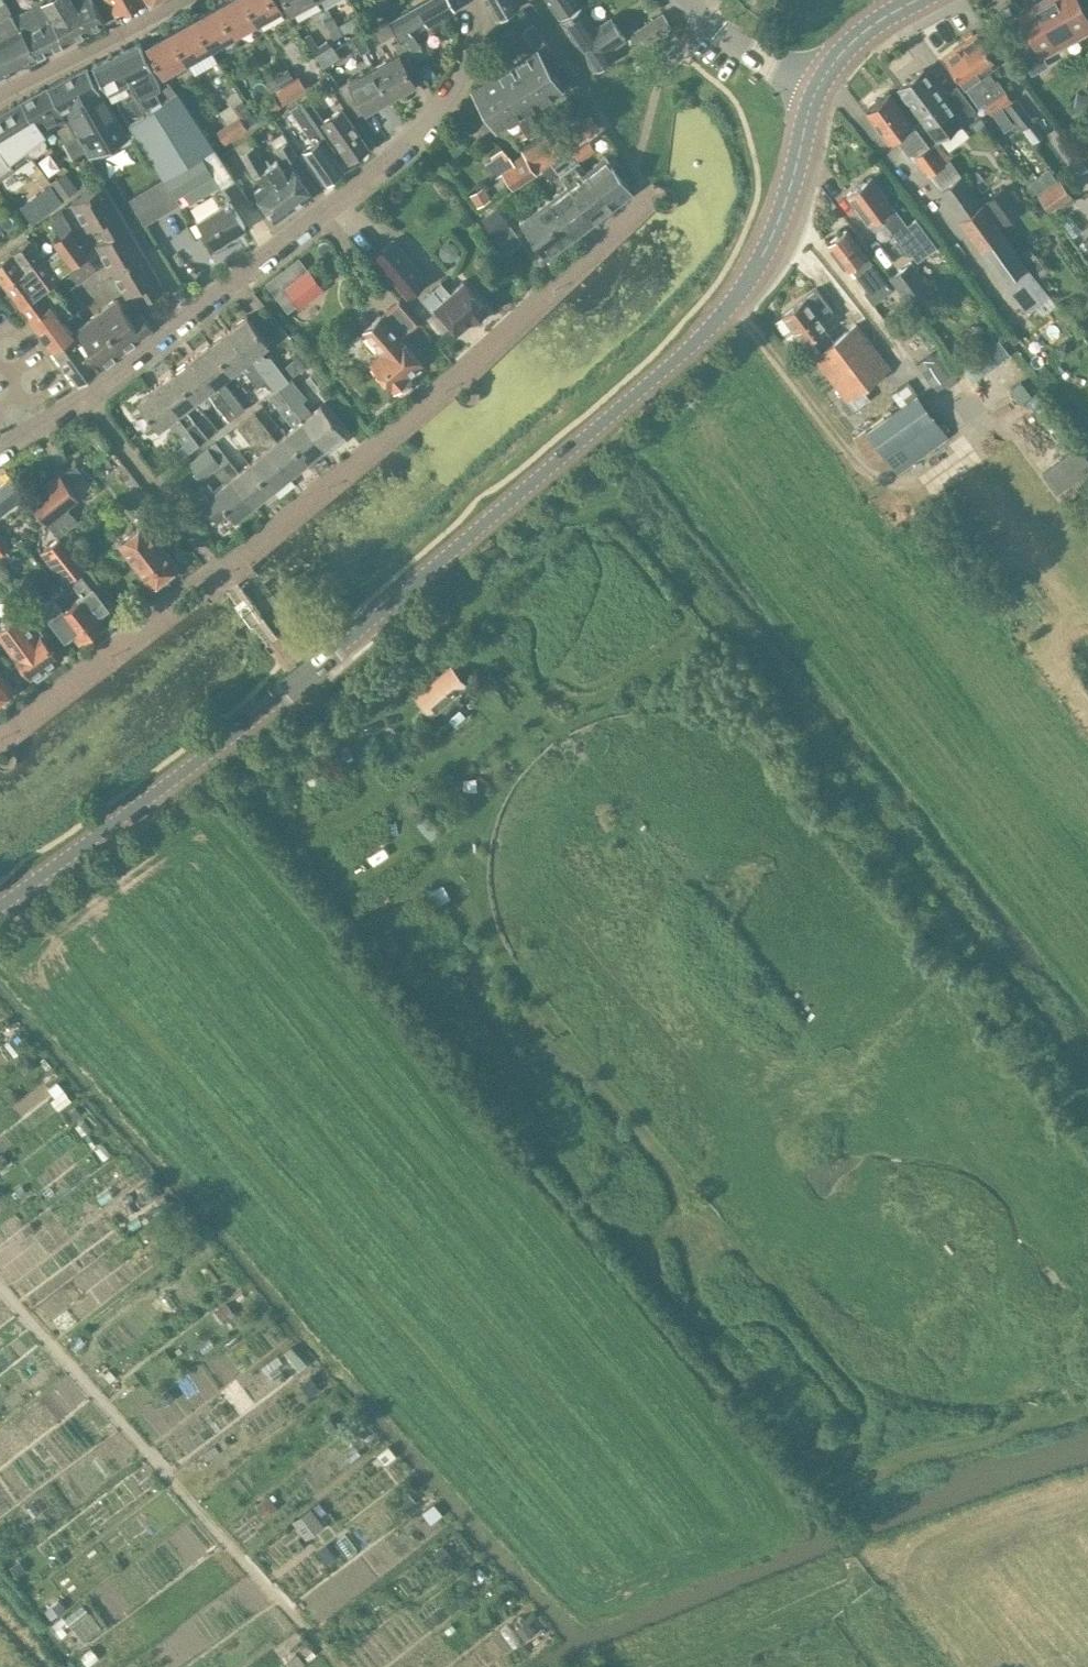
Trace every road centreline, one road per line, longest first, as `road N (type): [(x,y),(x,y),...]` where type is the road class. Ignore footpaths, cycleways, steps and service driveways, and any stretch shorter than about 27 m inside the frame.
road 1 (tertiary): [(0,908),(268,709),(684,355),(753,276),(784,208),(819,84)]
road 2 (residential): [(84,394),(419,134),(471,56),(478,26),(470,0)]
road 3 (track): [(0,1286),(342,1666)]
road 4 (residential): [(220,570),(84,394)]
road 5 (unclassified): [(0,93),(182,0)]
road 6 (track): [(928,1558),(1087,1510)]
road 7 (unclassified): [(685,0),(742,45),(819,84)]
road 8 (track): [(117,190),(188,315)]
road 9 (tertiary): [(819,84),(874,22),(917,0)]
road 10 (track): [(373,780),(303,680)]

